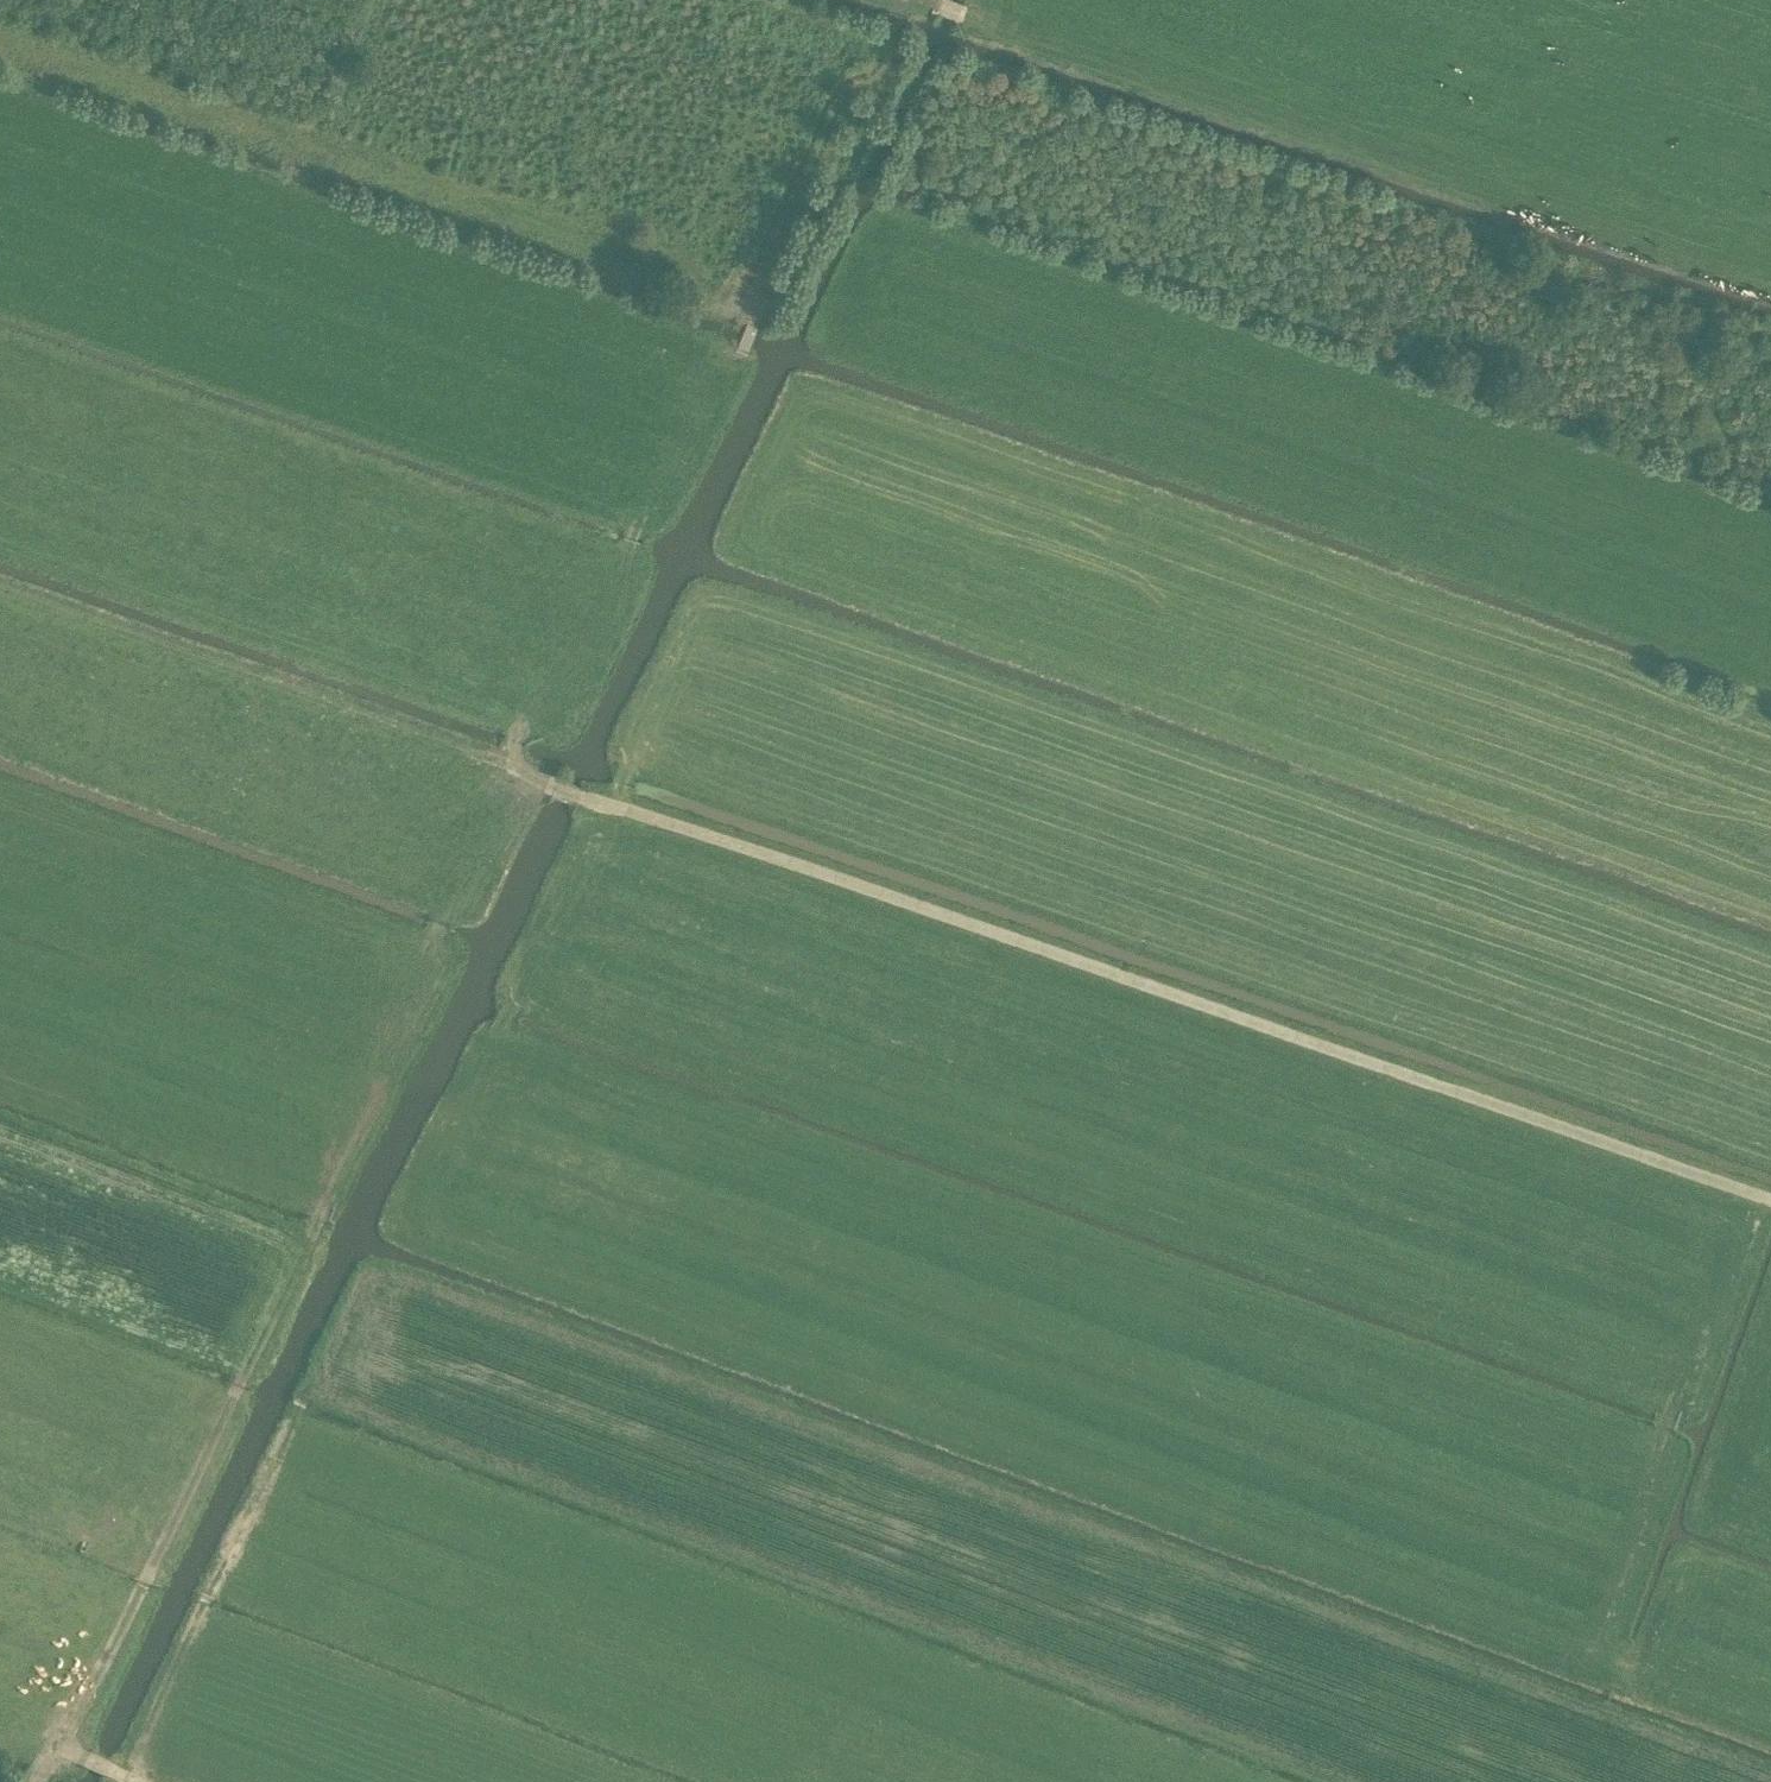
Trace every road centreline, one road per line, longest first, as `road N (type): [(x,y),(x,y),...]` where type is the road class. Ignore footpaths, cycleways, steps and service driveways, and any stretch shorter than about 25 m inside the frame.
road 1 (track): [(1770,1205),(554,784)]
road 2 (track): [(229,1408),(269,1314),(273,1247),(254,1224),(17,1136)]
road 3 (track): [(307,1397),(169,1681),(130,1781)]
road 4 (track): [(52,1750),(144,1587),(229,1408)]
road 5 (track): [(229,1408),(85,1351)]

